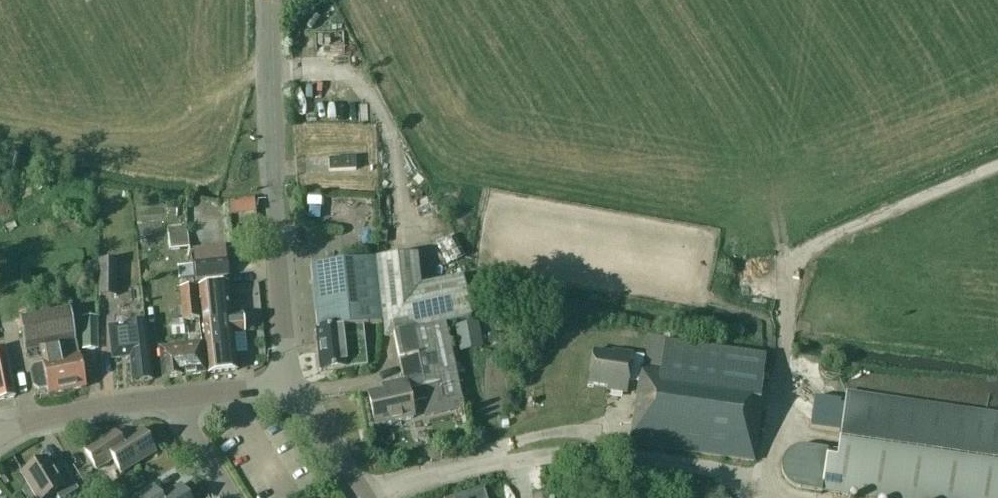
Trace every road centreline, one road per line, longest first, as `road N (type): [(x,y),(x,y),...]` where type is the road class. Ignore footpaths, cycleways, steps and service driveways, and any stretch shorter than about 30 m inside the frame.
road 1 (tertiary): [(289,382),(276,292),(266,0)]
road 2 (unclassified): [(0,432),(178,398)]
road 3 (tertiary): [(368,497),(289,382)]

